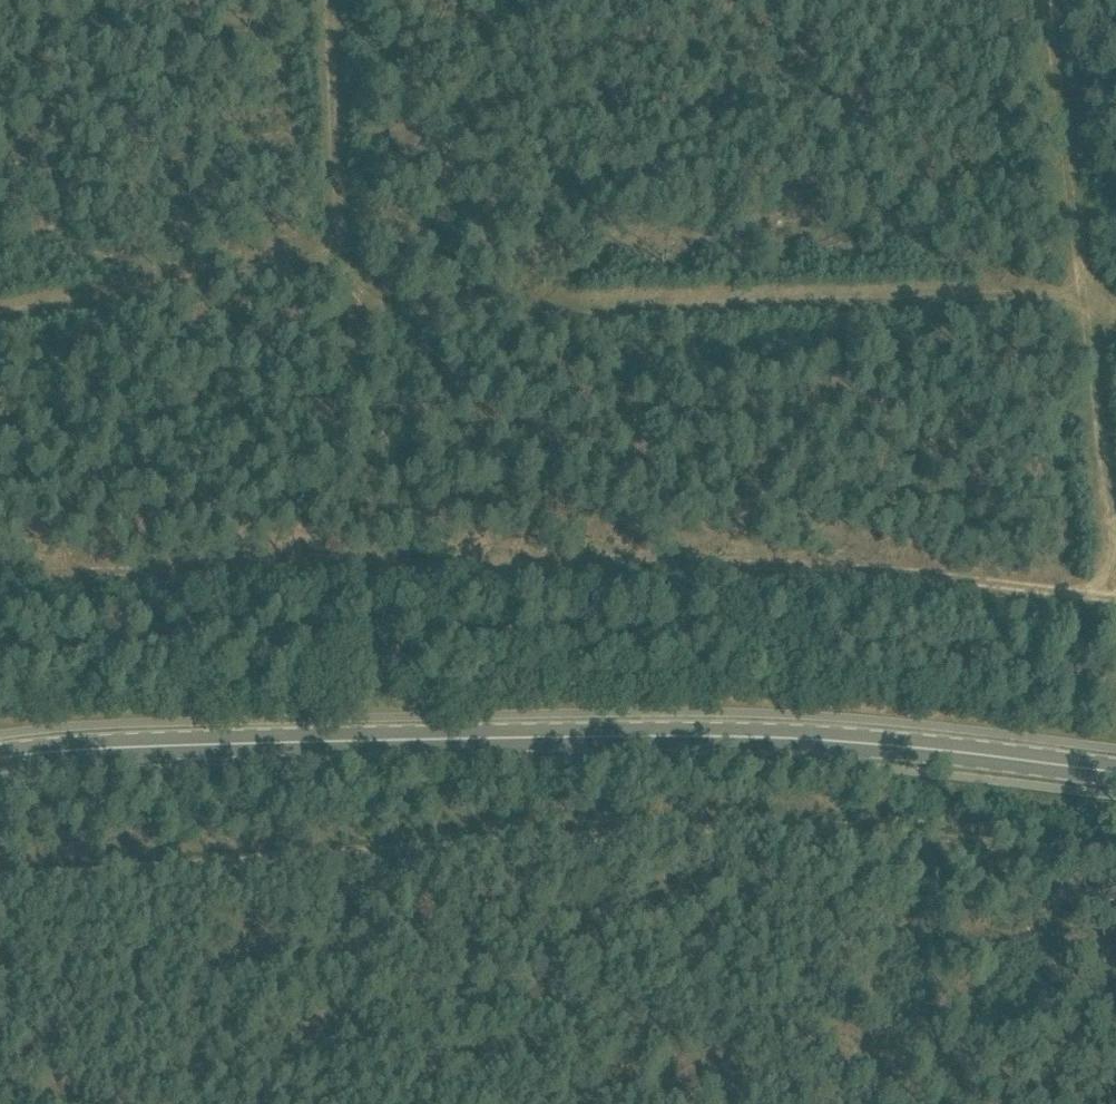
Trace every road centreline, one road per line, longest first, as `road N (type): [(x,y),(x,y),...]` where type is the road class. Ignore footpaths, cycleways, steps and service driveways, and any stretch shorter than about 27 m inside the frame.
road 1 (track): [(1115,924),(740,865),(627,859),(236,860),(0,885)]
road 2 (primary): [(0,758),(117,747),(788,738),(915,744),(1115,771)]
road 3 (track): [(0,577),(801,564),(1115,600)]
road 4 (track): [(327,0),(339,252),(368,294),(416,310),(1081,291),(1115,312)]
road 5 (track): [(1046,0),(1100,464),(1115,539)]
road 6 (track): [(0,314),(339,252)]

